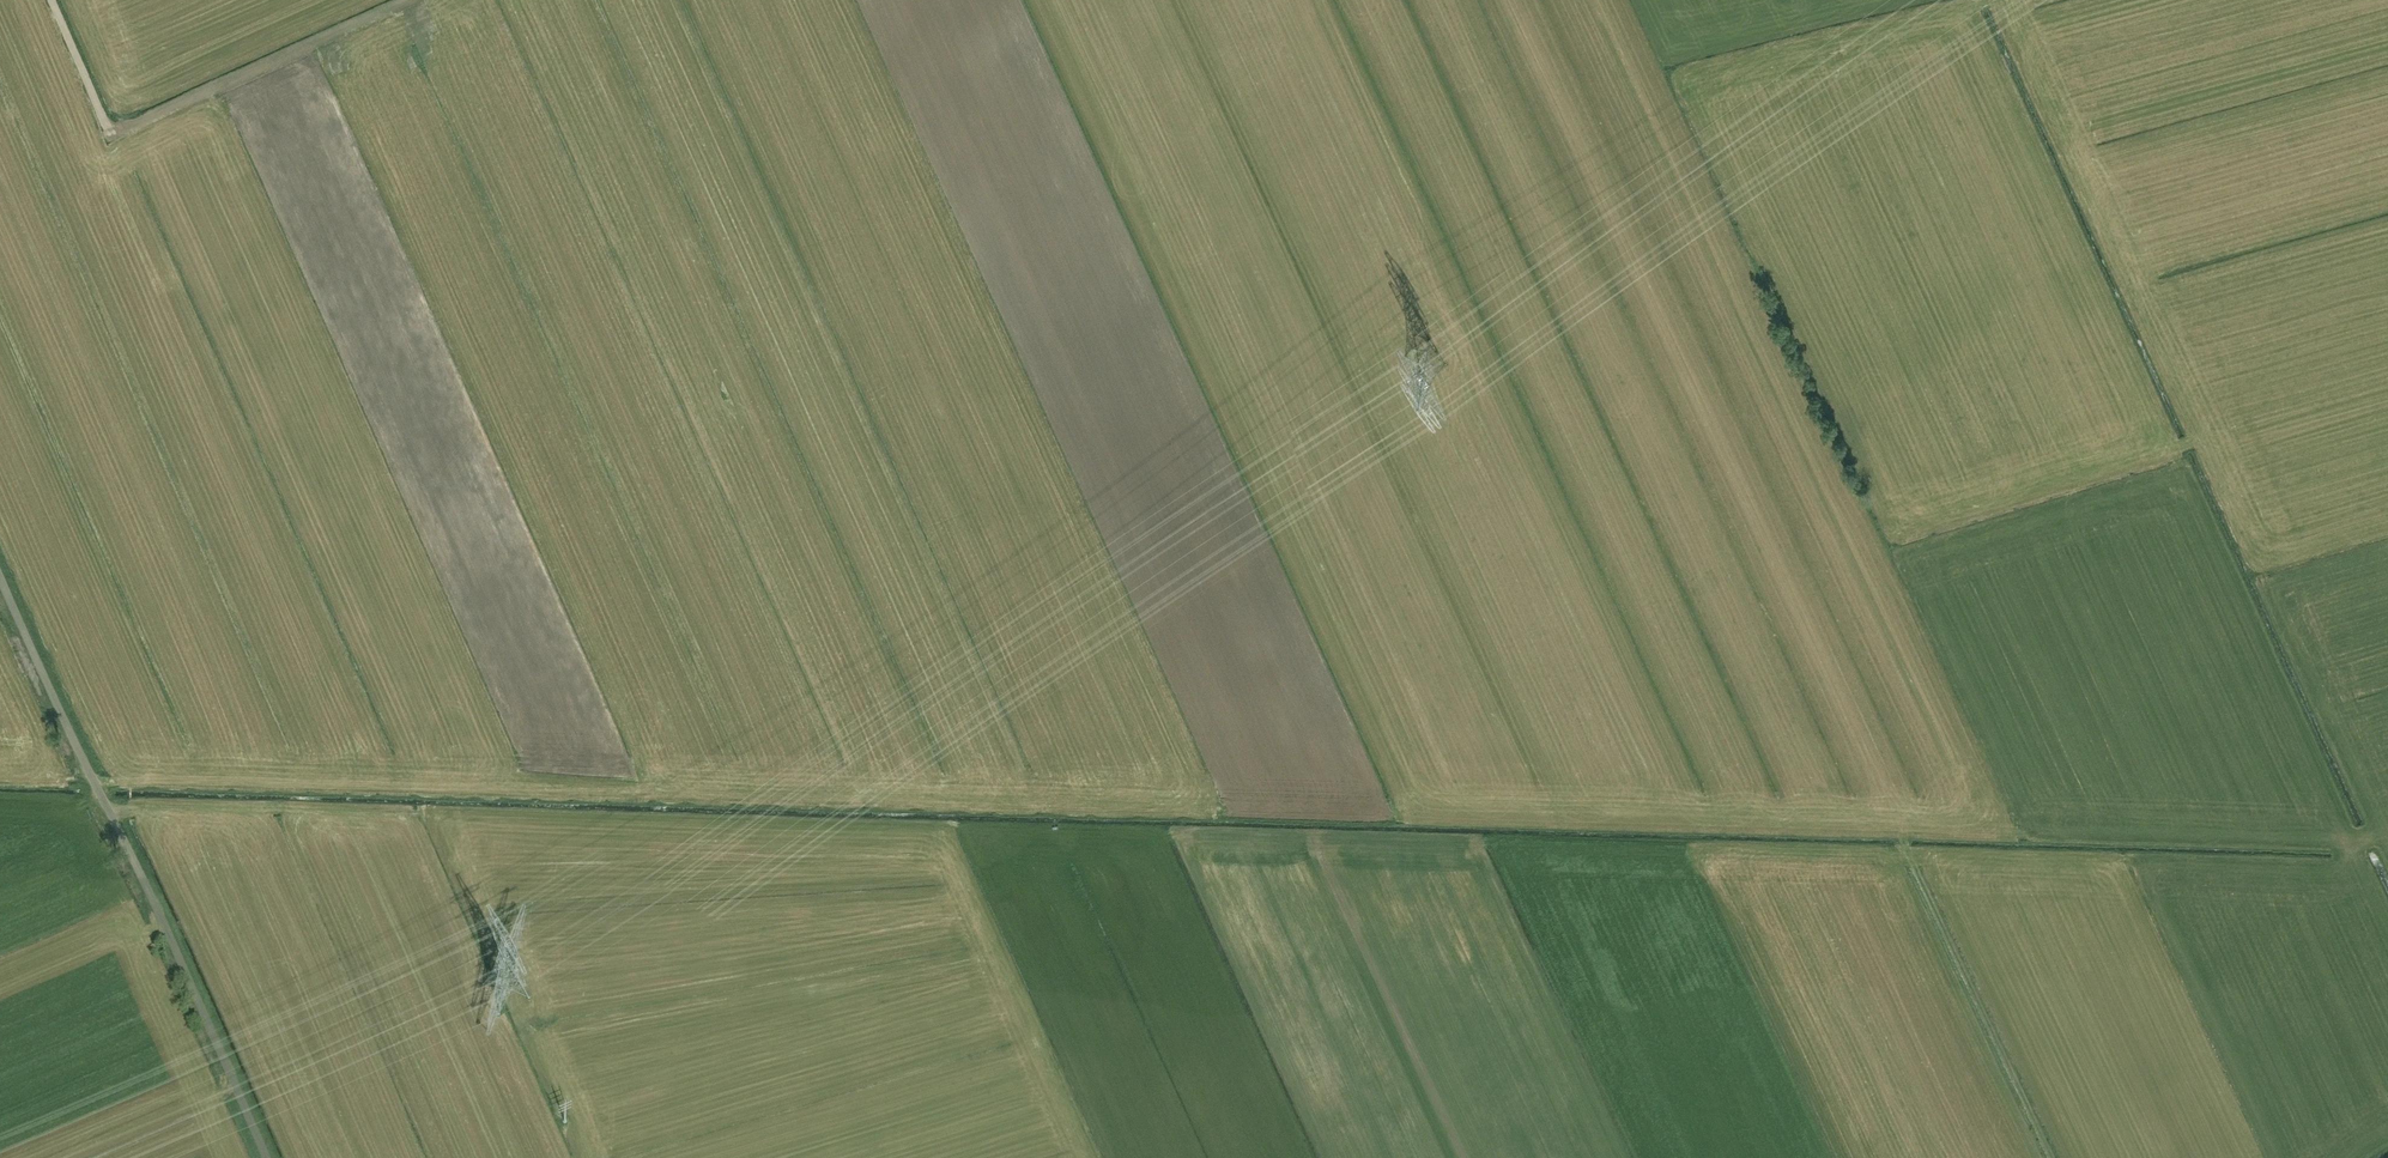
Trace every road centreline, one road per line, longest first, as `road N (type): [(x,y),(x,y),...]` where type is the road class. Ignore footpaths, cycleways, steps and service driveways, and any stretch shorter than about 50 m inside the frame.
road 1 (unclassified): [(267,1157),(0,561)]

